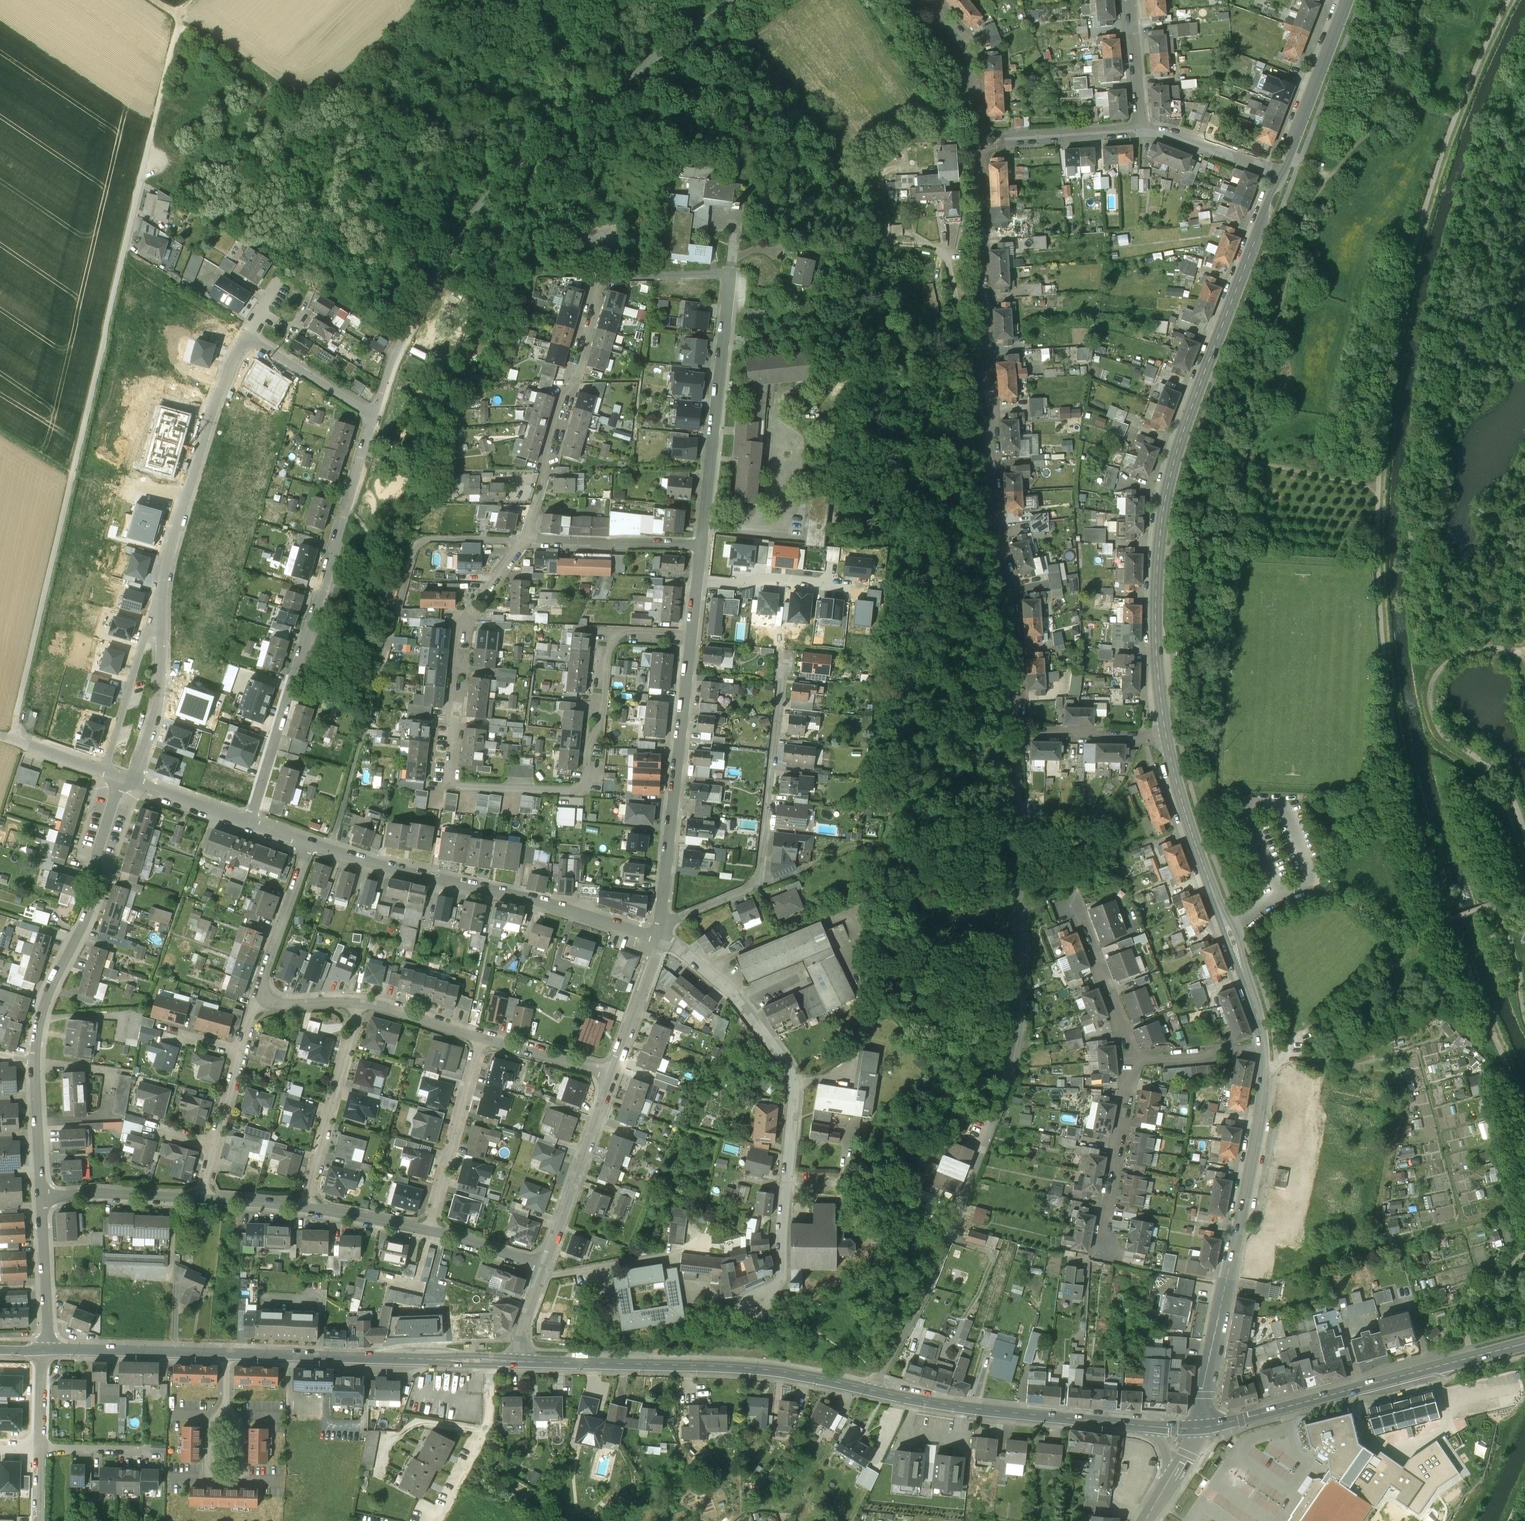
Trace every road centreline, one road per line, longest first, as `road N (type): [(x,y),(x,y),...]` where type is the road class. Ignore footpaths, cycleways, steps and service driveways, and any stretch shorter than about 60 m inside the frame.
road 1 (track): [(1508,0),(1454,118),(1413,249),(1378,485),(1379,618),(1392,715),(1407,794),(1449,920)]
road 2 (residential): [(873,1390),(936,1263),(1019,1039),(1015,732)]
road 3 (residential): [(529,542),(521,541),(460,635),(448,785),(583,788),(615,636),(691,635)]
road 4 (residential): [(1015,732),(1017,646),(998,520),(979,138)]
road 5 (tertiary): [(1280,175),(1196,394),(1167,496),(1156,653),(1167,736)]
road 6 (unclassified): [(707,18),(530,146),(496,185),(408,327),(374,414)]
road 7 (secondary): [(492,1359),(48,1350)]
road 8 (residential): [(252,823),(374,414)]
road 9 (residential): [(730,276),(596,280),(600,301),(544,456),(548,473),(529,542)]
road 10 (residential): [(660,938),(729,989),(794,1075),(774,1288)]
road 11 (tertiary): [(1263,1047),(1257,1136),(1198,1428)]
road 12 (residential): [(311,843),(660,938)]
road 13 (secondary): [(873,1390),(727,1366),(521,1360)]
road 14 (secondary): [(1524,1343),(1198,1428)]
road 15 (residential): [(662,918),(675,920),(757,883),(784,655)]
road 16 (tertiary): [(1167,736),(1263,1047)]
road 17 (track): [(331,850),(419,537)]
road 18 (residential): [(161,627),(173,539),(211,410),(247,334)]
road 19 (residential): [(35,1060),(41,1013),(100,878),(98,849),(122,777)]
road 20 (residential): [(662,918),(691,635)]
road 21 (residential): [(703,548),(730,276)]
road 22 (secondary): [(1130,1424),(873,1390)]
road 23 (residential): [(306,1206),(359,1003)]
road 24 (residential): [(543,1268),(612,1075)]
road 25 (track): [(1449,920),(1524,1107)]
road 26 (residential): [(429,1231),(480,1037)]
road 27 (residential): [(1099,1245),(1128,1059)]
road 28 (tertiary): [(1348,0),(1280,175)]
road 29 (residential): [(492,1359),(488,1424),(435,1520)]
road 30 (residential): [(529,542),(703,548)]
road 31 (residential): [(1128,1059),(1074,902)]
road 32 (residential): [(205,1199),(40,1198)]
road 33 (residential): [(979,138),(1141,129)]
road 34 (unclassified): [(104,771),(147,630),(161,627)]
road 35 (residential): [(257,995),(311,843)]
road 36 (residential): [(134,782),(158,700),(161,627)]
road 37 (track): [(153,0),(260,77),(272,95)]
road 38 (residential): [(48,1350),(40,1198)]
road 39 (residential): [(1015,732),(1167,736)]
road 40 (residential): [(979,138),(973,46),(936,0)]
road 41 (residential): [(247,334),(374,414)]
road 42 (residential): [(1141,129),(1280,175)]
road 43 (residential): [(612,1075),(660,938)]
road 44 (residential): [(40,1198),(35,1060)]
road 45 (residential): [(612,1075),(480,1037)]
road 46 (residential): [(1263,1047),(1128,1059)]
road 47 (residential): [(699,582),(829,587)]
road 48 (residential): [(1141,129),(1130,0)]
road 49 (track): [(1524,1251),(1475,1304),(1468,1359)]
road 50 (residential): [(480,1037),(359,1003)]
road 51 (residential): [(429,1231),(306,1206)]
road 52 (residential): [(134,782),(252,823)]
road 53 (residential): [(543,1268),(429,1231)]

